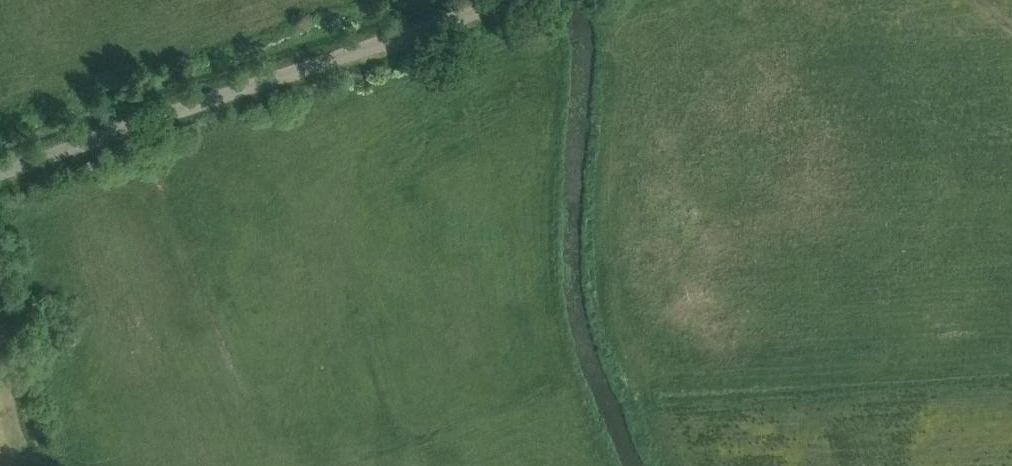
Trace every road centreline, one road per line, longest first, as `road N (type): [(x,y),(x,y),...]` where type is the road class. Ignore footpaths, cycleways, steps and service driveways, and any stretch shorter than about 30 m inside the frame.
road 1 (unclassified): [(0,171),(508,0)]

